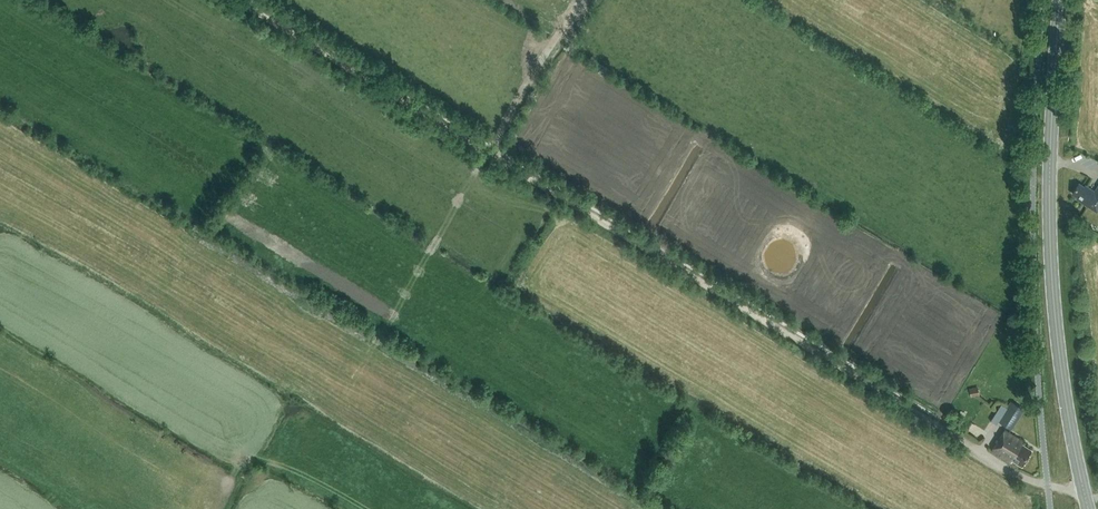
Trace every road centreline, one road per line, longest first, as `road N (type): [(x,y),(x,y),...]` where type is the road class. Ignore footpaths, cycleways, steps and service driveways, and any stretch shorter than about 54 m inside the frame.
road 1 (track): [(241,0),(960,443)]
road 2 (primary): [(1083,492),(1051,262),(1059,0)]
road 3 (unclassified): [(960,443),(1018,475),(1083,492)]

